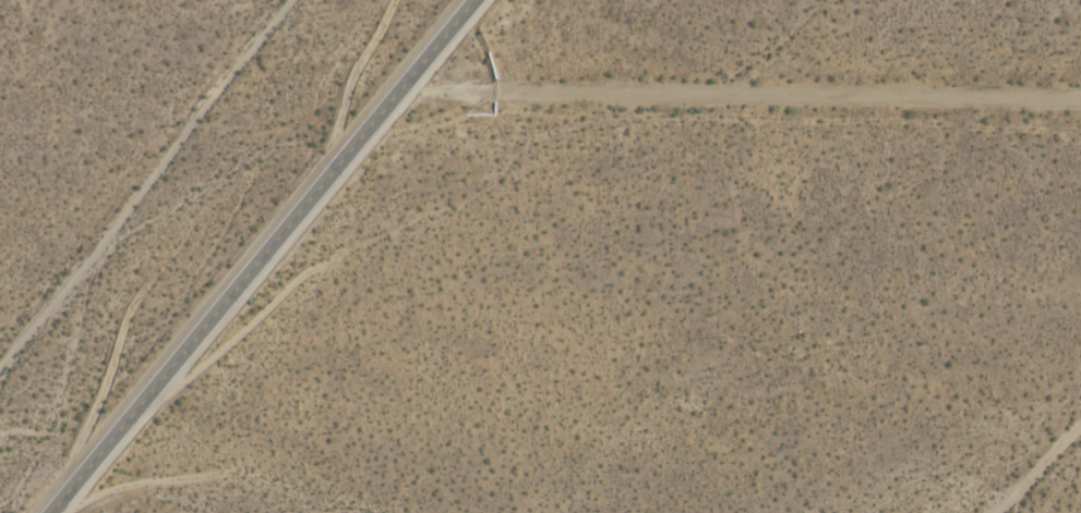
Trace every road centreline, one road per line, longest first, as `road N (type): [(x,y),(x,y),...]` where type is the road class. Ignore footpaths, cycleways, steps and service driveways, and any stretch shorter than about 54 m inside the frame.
road 1 (track): [(1080,92),(460,87),(413,75)]
road 2 (tertiary): [(52,512),(476,0)]

